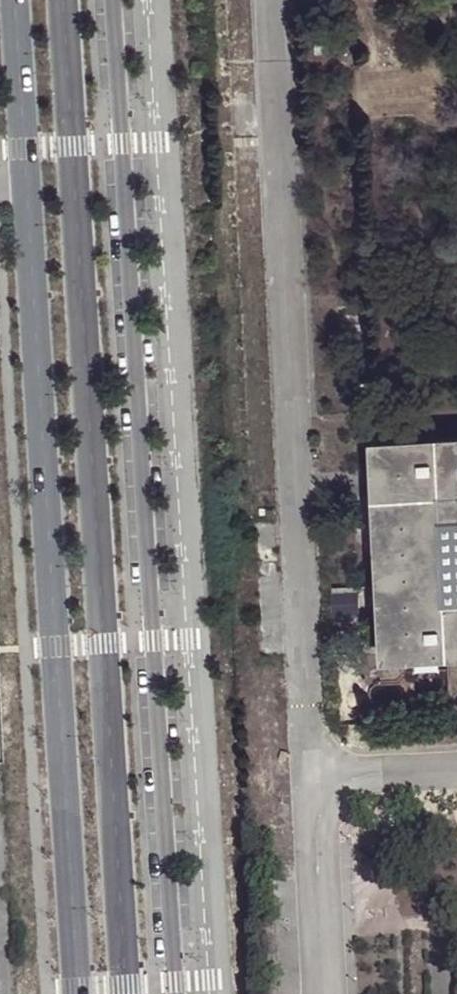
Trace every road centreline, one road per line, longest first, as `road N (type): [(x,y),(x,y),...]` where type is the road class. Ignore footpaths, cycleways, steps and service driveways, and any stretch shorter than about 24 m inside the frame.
road 1 (tertiary): [(14,0),(80,993)]

